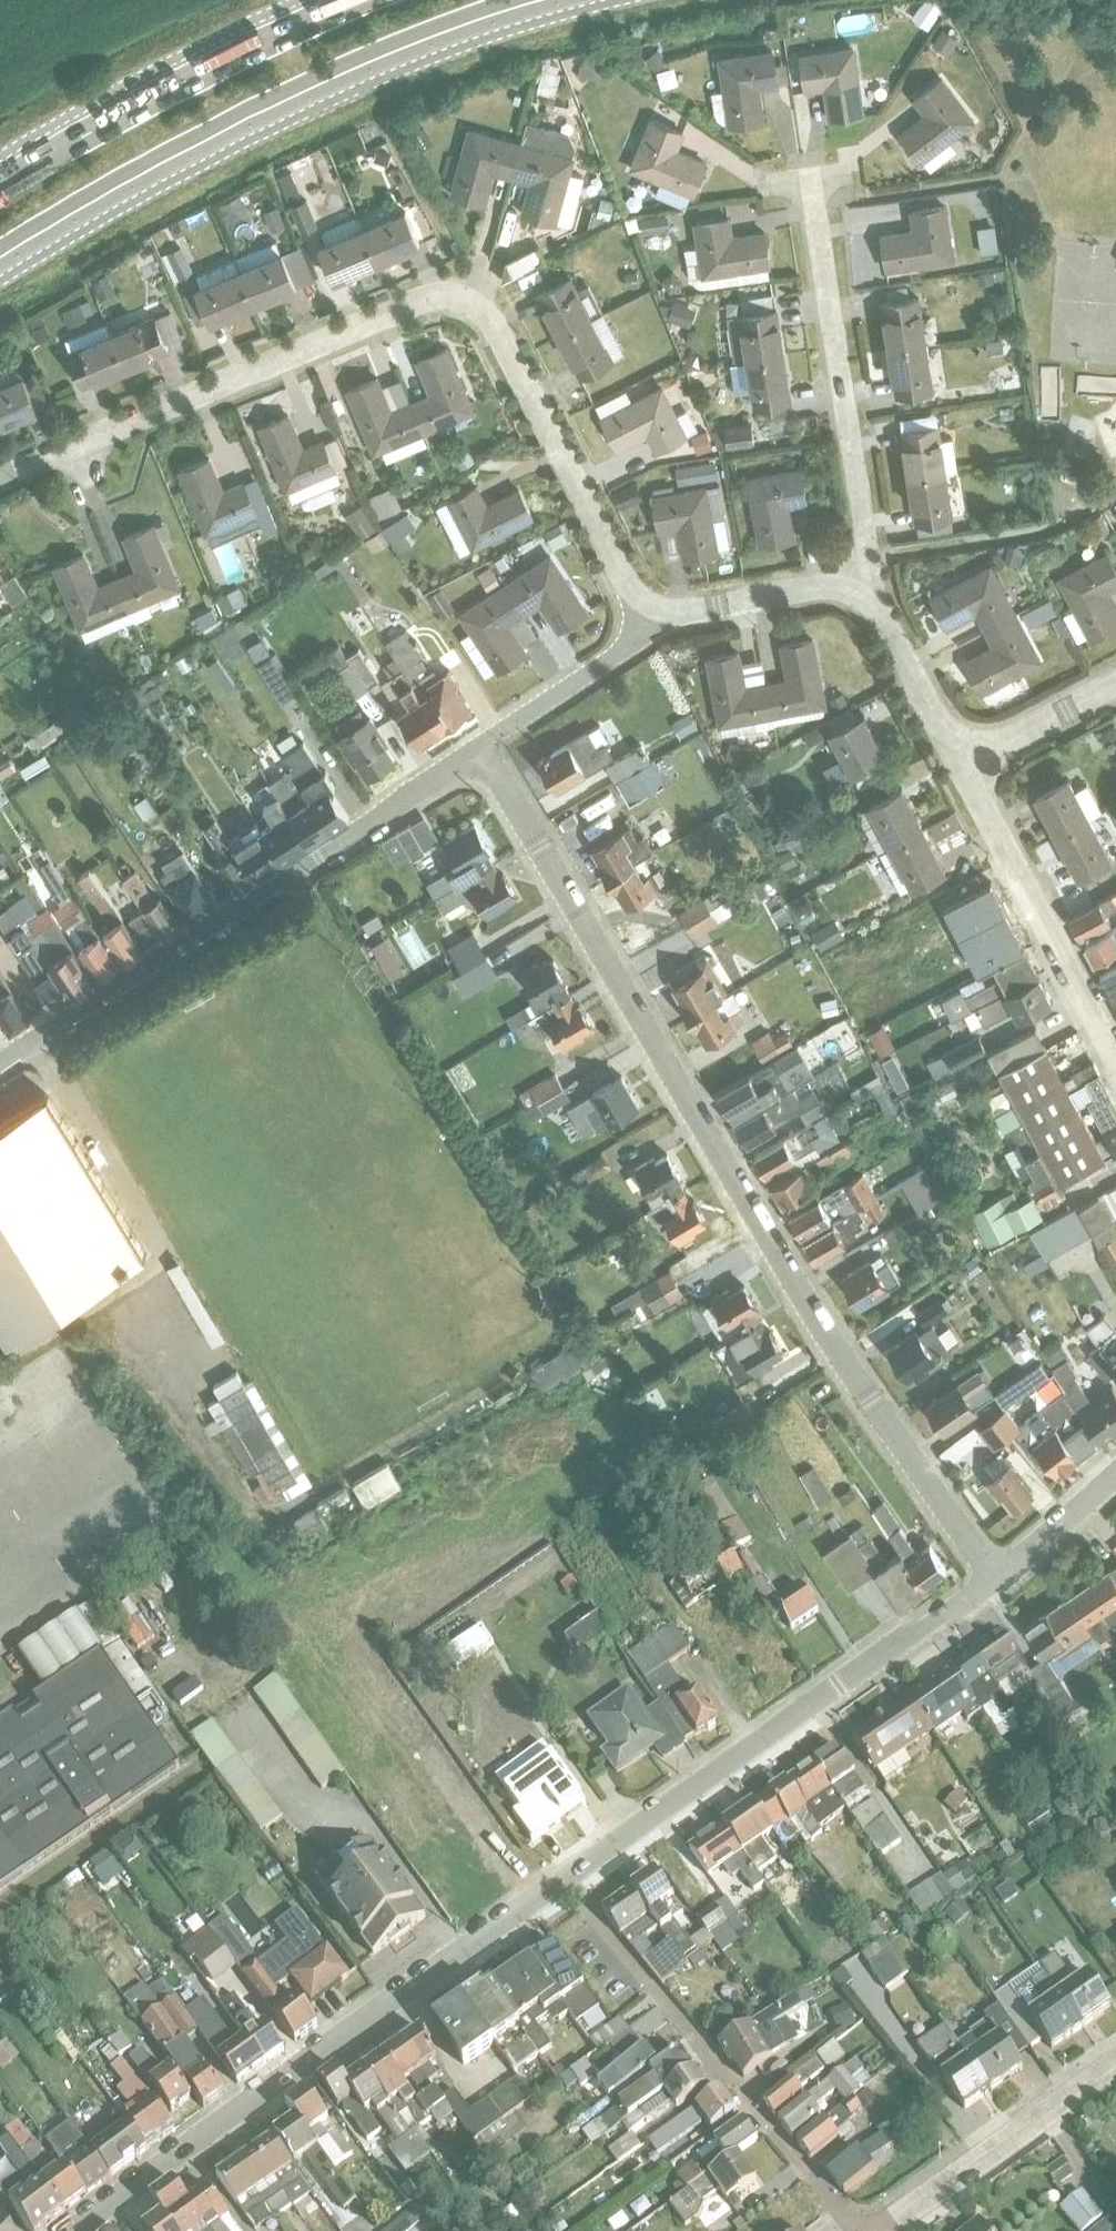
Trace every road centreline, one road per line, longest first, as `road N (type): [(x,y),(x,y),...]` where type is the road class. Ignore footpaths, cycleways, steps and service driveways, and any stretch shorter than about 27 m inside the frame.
road 1 (tertiary): [(1003,1576),(84,2230)]
road 2 (residential): [(1003,1576),(835,1335),(482,740)]
road 3 (residential): [(655,621),(498,308),(465,289),(416,294),(0,469)]
road 4 (residential): [(0,1057),(482,740)]
road 5 (primary): [(0,258),(270,95),(409,29),(498,0)]
road 6 (residential): [(871,574),(810,163)]
road 7 (primary): [(333,0),(242,39),(0,184)]
road 8 (residential): [(1115,1040),(966,754)]
road 9 (residential): [(664,2002),(859,2230)]
road 10 (residential): [(883,2230),(1115,2066)]
road 11 (residential): [(871,574),(655,621)]
road 12 (residential): [(655,621),(482,740)]
road 13 (residential): [(966,754),(871,574)]
road 14 (residential): [(1115,677),(966,754)]
road 15 (tertiary): [(1115,1473),(1003,1576)]

